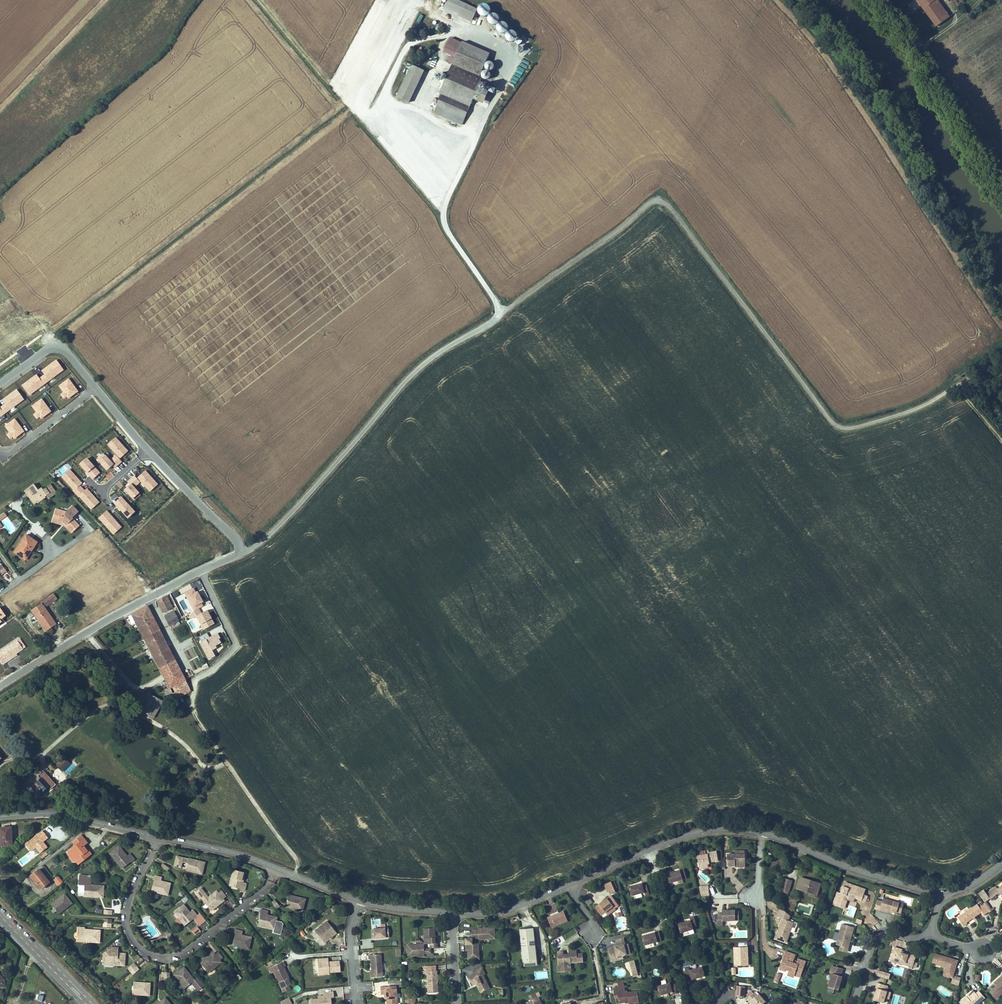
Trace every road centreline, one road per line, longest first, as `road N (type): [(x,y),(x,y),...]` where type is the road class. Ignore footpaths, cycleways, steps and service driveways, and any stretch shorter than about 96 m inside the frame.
road 1 (unclassified): [(500,309),(653,198),(669,206),(840,425),(924,404),(1001,354)]
road 2 (unclassified): [(243,550),(412,372),(500,309)]
road 3 (residential): [(158,835),(126,914),(132,941),(150,954),(183,951),(275,866)]
road 4 (unclassified): [(0,686),(243,550)]
road 5 (unclassified): [(1001,184),(879,0)]
road 6 (tertiary): [(569,884),(668,839),(712,830),(761,832)]
road 7 (unclassified): [(476,139),(444,210),(500,309)]
road 8 (tertiary): [(761,832),(940,892)]
road 9 (tertiary): [(0,817),(56,814),(158,835)]
road 10 (primary): [(96,1003),(0,905)]
road 11 (unclassified): [(149,451),(243,550)]
road 12 (residential): [(852,1003),(875,939),(933,928)]
road 13 (unclassified): [(0,383),(58,345),(95,388)]
road 14 (residential): [(17,506),(44,534),(48,558),(0,594)]
road 15 (tertiary): [(158,835),(275,866)]

